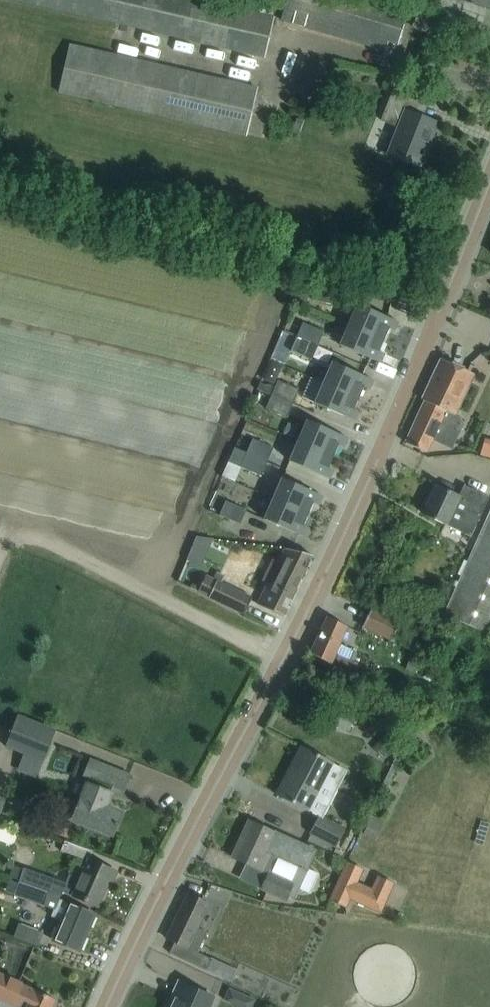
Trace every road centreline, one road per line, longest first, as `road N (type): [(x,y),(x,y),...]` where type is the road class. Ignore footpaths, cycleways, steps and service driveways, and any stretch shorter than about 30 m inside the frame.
road 1 (tertiary): [(107,1006),(395,424),(489,183)]
road 2 (track): [(281,661),(41,541),(15,535),(0,549)]

